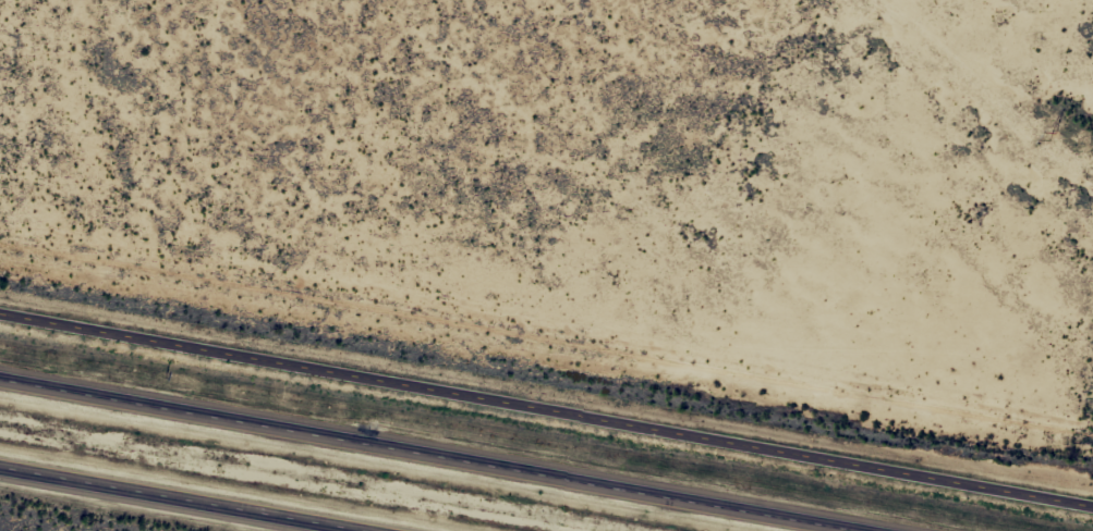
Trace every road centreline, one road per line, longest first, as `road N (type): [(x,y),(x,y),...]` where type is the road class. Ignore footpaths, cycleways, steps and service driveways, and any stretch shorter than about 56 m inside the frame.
road 1 (tertiary): [(1092,504),(0,315)]
road 2 (motorway): [(916,530),(0,373)]
road 3 (motorway): [(0,470),(339,530)]

